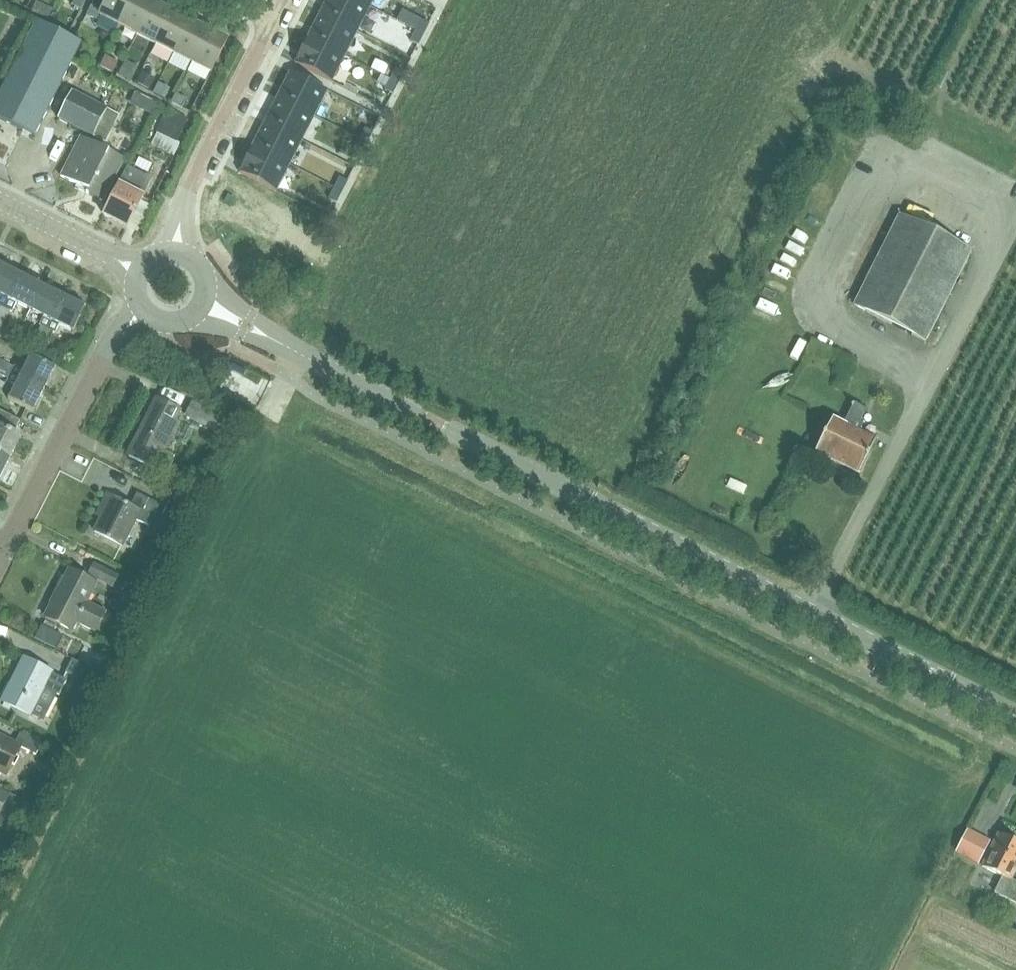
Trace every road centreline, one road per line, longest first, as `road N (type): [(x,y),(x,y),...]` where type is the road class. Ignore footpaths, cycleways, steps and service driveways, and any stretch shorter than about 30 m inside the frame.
road 1 (tertiary): [(1015,718),(279,346)]
road 2 (residential): [(1,553),(114,348),(144,316)]
road 3 (residential): [(185,259),(174,214),(273,13)]
road 4 (tertiary): [(0,200),(143,273)]

